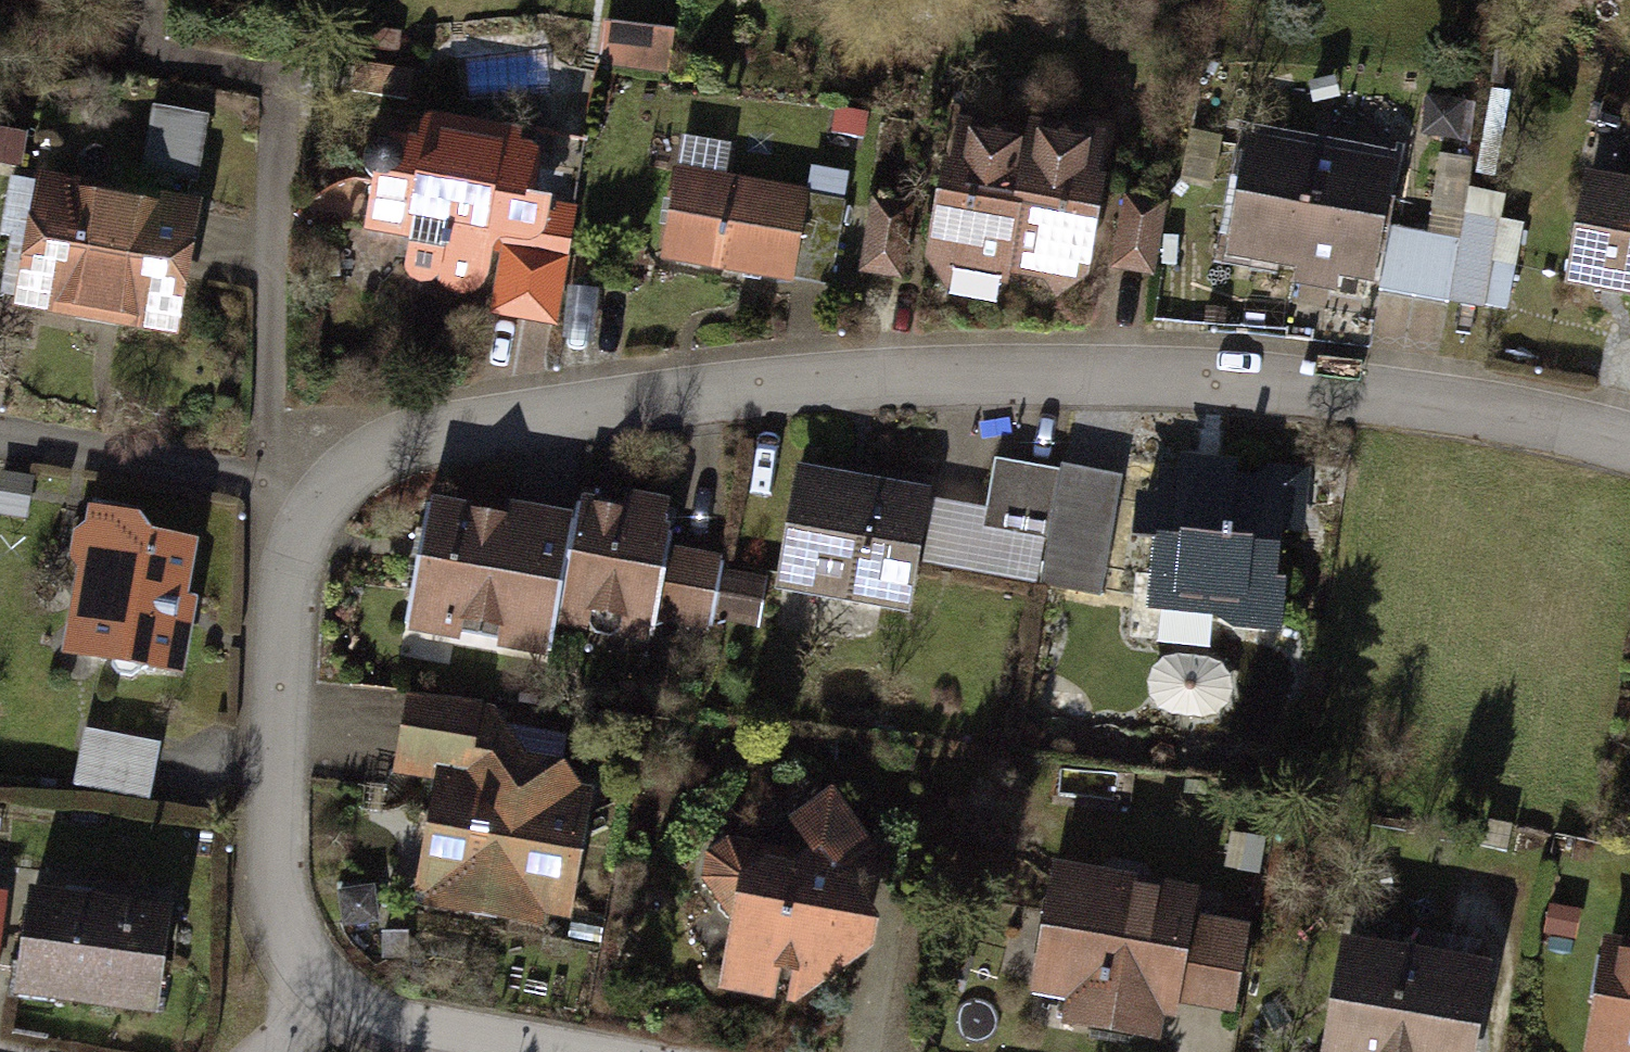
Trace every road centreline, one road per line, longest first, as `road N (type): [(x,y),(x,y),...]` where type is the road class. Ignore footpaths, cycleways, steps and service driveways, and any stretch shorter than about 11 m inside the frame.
road 1 (residential): [(291,1026),(258,881),(260,551),(307,446),(357,419),(935,376),(1206,378),(1524,421),(1629,447)]
road 2 (residential): [(434,1051),(291,1026)]

